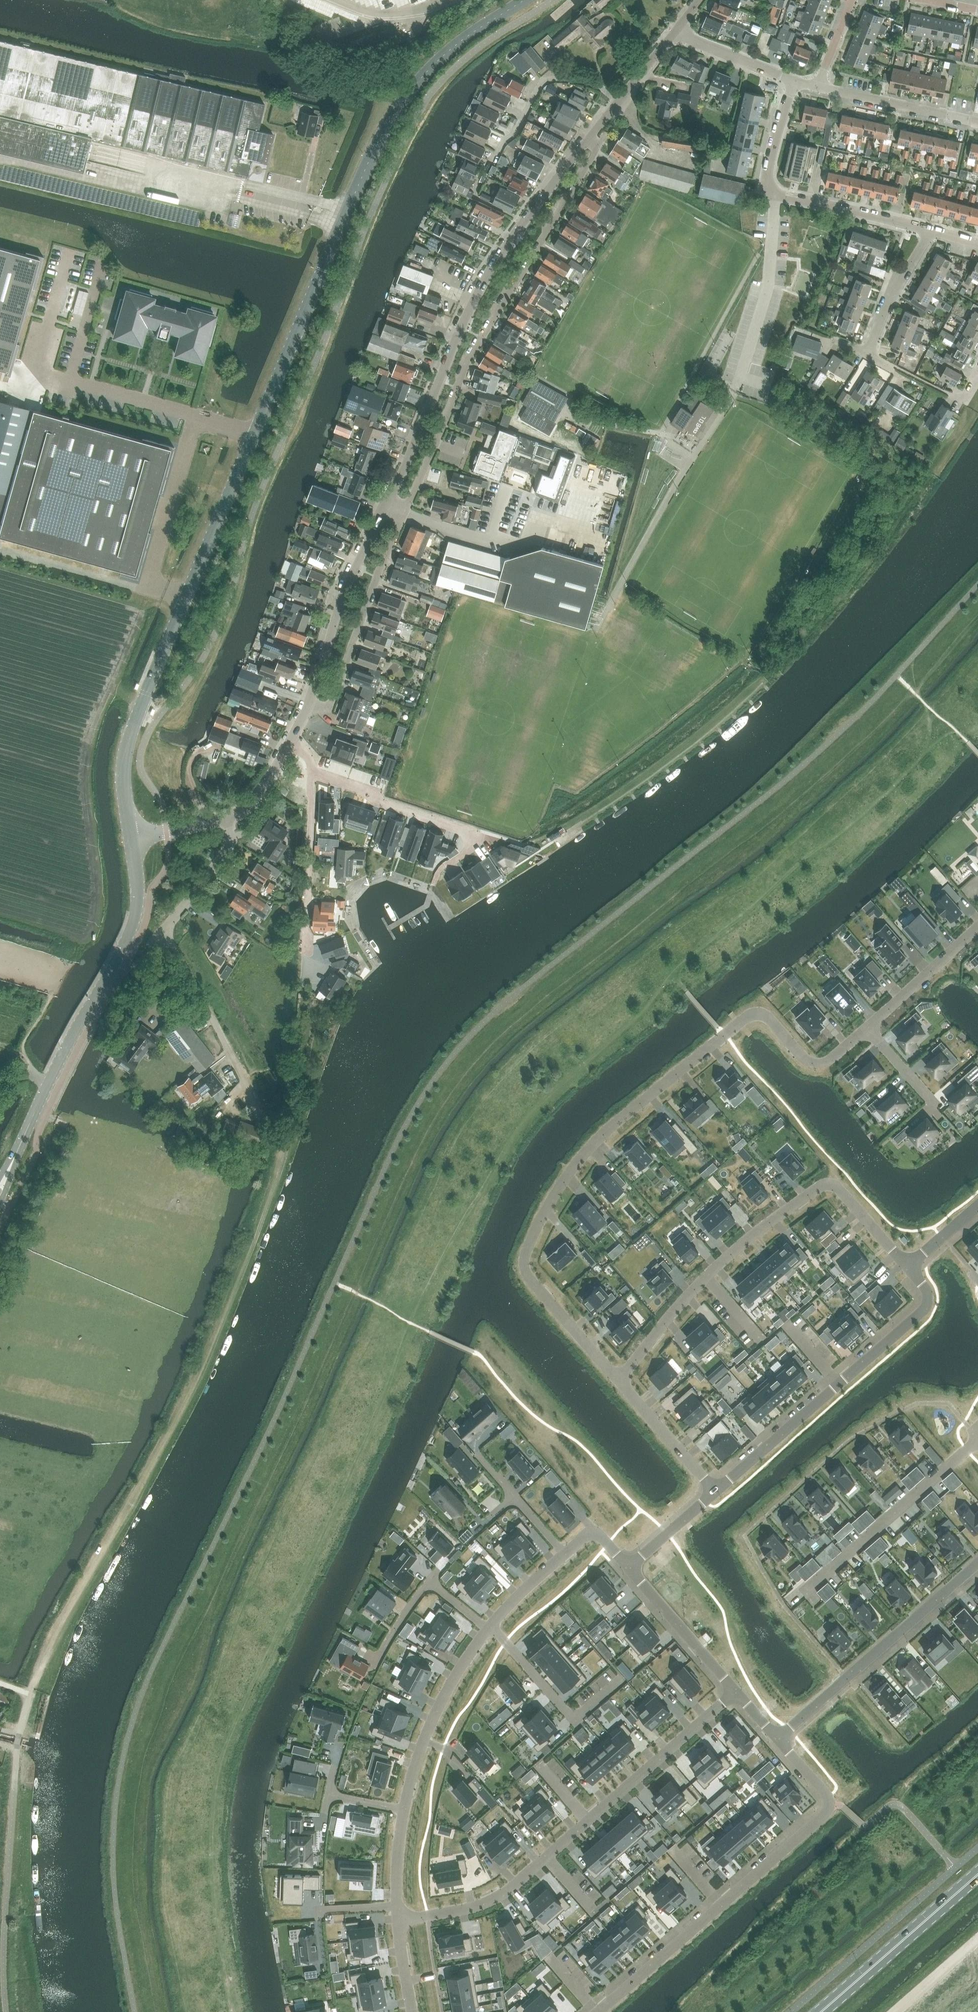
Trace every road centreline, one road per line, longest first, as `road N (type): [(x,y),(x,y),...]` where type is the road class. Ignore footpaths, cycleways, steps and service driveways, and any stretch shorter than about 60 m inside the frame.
road 1 (tertiary): [(130,838),(124,763),(138,710),(375,150),(398,108),(448,52),(523,0)]
road 2 (residential): [(867,1029),(819,1064),(802,1058),(769,1020),(743,1020),(632,1110),(566,1177),(532,1236),(527,1272),(619,1380)]
road 3 (residential): [(386,504),(488,275),(597,129)]
road 4 (residential): [(404,512),(480,342),(596,151),(597,129)]
road 5 (residential): [(735,1691),(502,1894),(397,1918)]
road 6 (residential): [(619,1380),(716,1267),(825,1183),(839,1188),(908,1267)]
road 7 (residential): [(599,2011),(827,1809),(827,1798),(777,1739)]
road 8 (tertiary): [(0,1190),(134,921),(130,838)]
road 9 (residential): [(908,1267),(929,1291),(926,1306),(716,1492)]
road 10 (residential): [(931,230),(770,190),(775,137),(794,81)]
road 11 (residential): [(777,1739),(977,1564)]
road 12 (residential): [(977,1441),(791,1602)]
road 13 (residential): [(305,708),(330,705),(404,512)]
road 14 (residential): [(305,708),(386,504)]
road 15 (primary): [(821,2011),(977,1874)]
road 16 (residential): [(486,1628),(425,1735),(403,1808)]
road 17 (residential): [(621,100),(595,85),(548,79),(499,150)]
road 18 (residential): [(977,121),(818,87)]
road 19 (residential): [(628,1569),(735,1691)]
road 20 (track): [(0,550),(137,589),(152,586)]
road 21 (residential): [(619,1380),(716,1492)]
road 22 (residential): [(977,930),(867,1029)]
road 23 (residential): [(931,230),(889,300),(868,354)]
road 24 (residential): [(165,934),(231,841),(231,818)]
road 25 (residential): [(231,818),(260,792),(305,708)]
road 26 (residential): [(794,81),(675,31)]
road 27 (residential): [(490,1624),(575,1720)]

